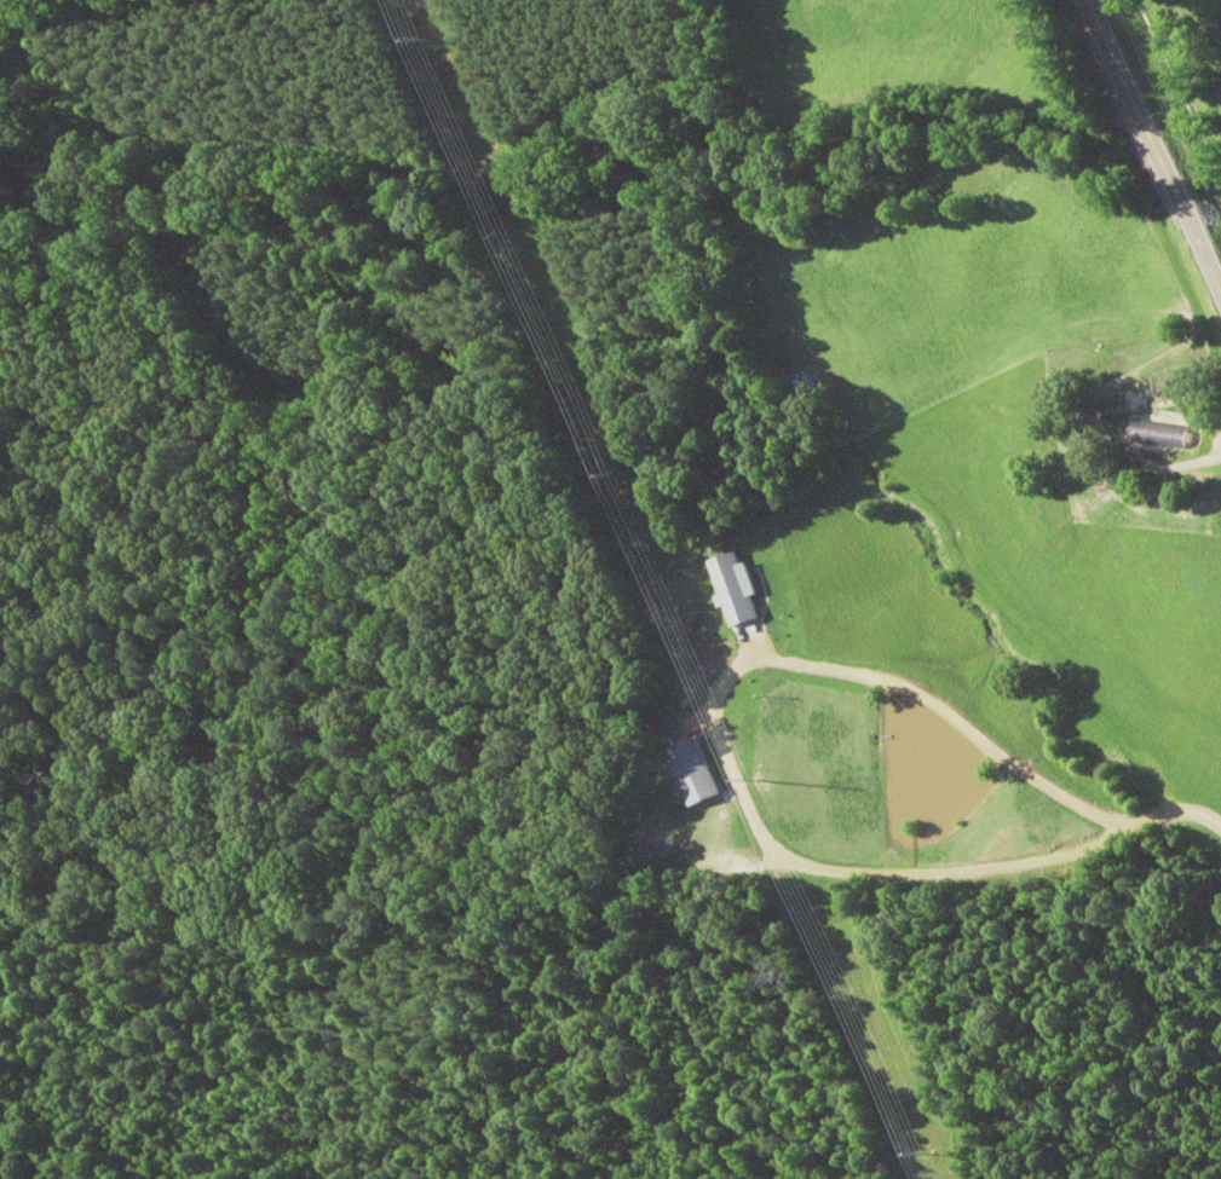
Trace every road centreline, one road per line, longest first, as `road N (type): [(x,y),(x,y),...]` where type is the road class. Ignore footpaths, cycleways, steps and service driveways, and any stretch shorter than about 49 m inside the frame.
road 1 (primary): [(1220,338),(1065,0)]

